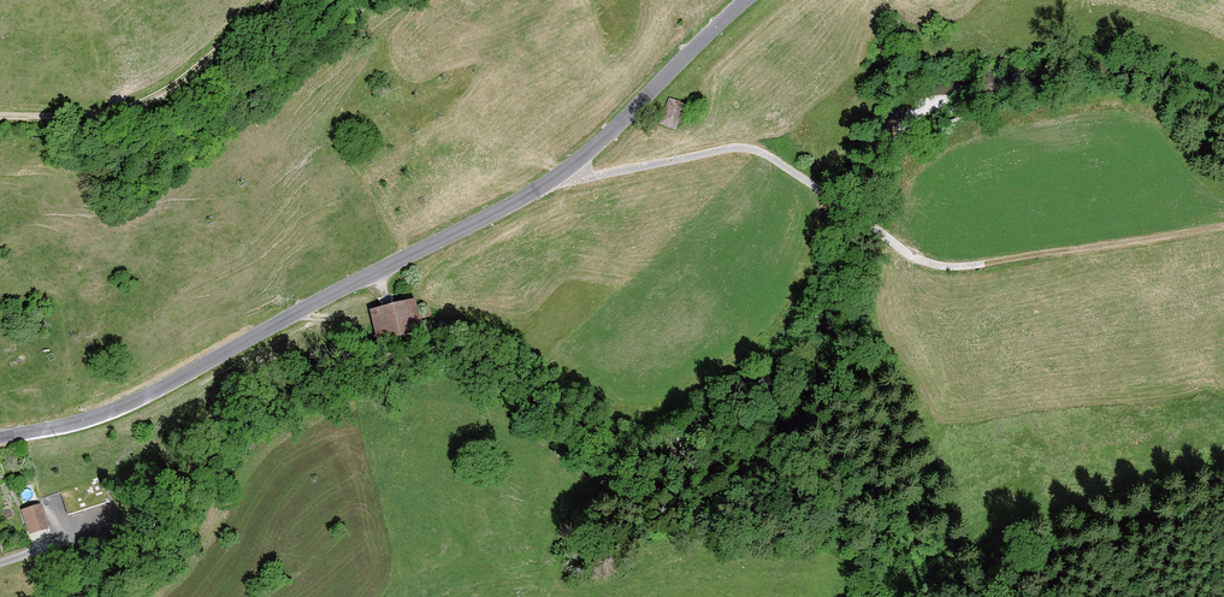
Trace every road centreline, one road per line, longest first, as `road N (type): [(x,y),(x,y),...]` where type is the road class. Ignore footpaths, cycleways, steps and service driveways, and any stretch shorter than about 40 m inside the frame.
road 1 (tertiary): [(748,0),(565,174),(130,404),(0,439)]
road 2 (track): [(565,174),(615,175),(730,148),(763,151),(904,254),(946,266),(1223,226)]
road 3 (track): [(0,116),(106,115),(140,104),(179,83),(269,0)]

